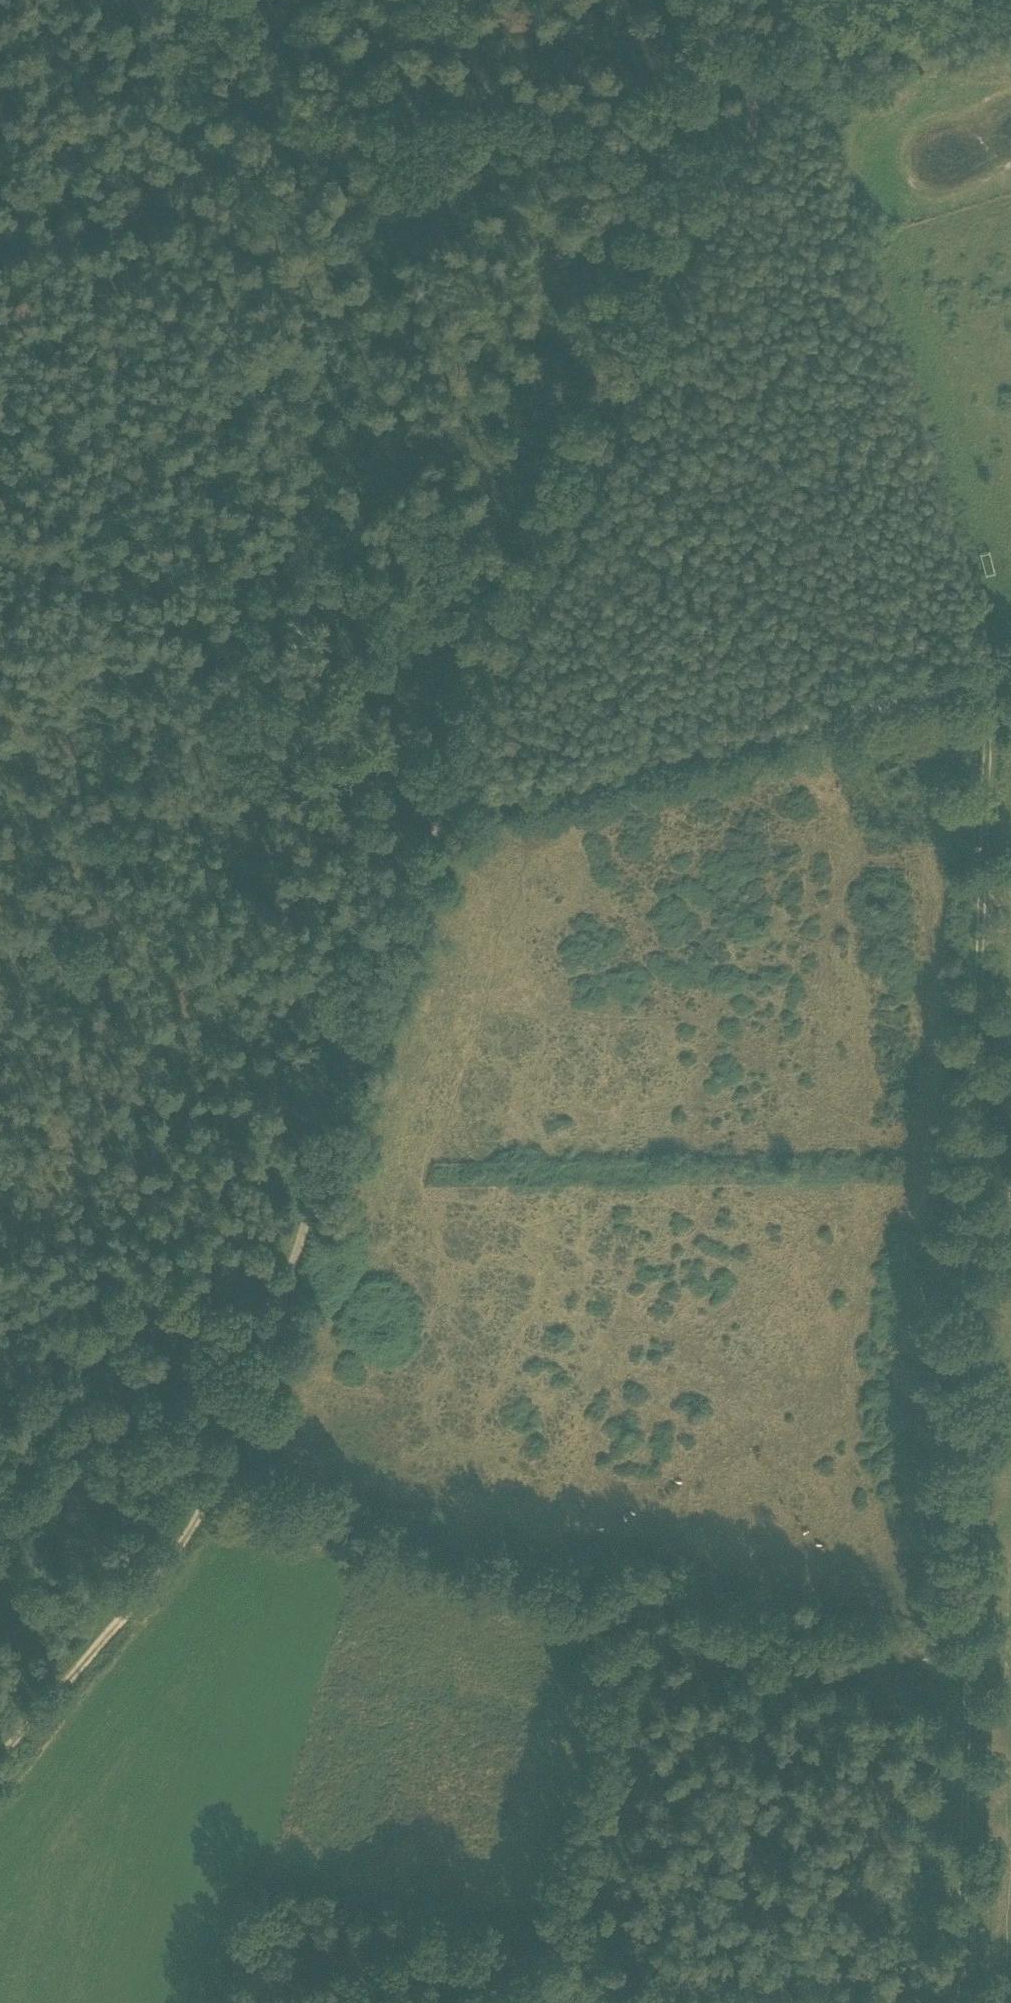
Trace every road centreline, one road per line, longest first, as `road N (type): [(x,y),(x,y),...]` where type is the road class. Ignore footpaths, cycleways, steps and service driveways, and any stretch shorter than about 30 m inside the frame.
road 1 (track): [(967,1669),(988,721),(982,680)]
road 2 (track): [(457,782),(751,154),(755,115),(715,45),(704,0)]
road 3 (track): [(967,1669),(354,1513),(199,1512)]
road 4 (track): [(199,1512),(269,1341),(457,782)]
road 5 (track): [(1010,673),(510,798),(474,794),(457,782)]
road 6 (track): [(962,2002),(967,1669)]
road 7 (track): [(739,80),(1010,16)]
road 8 (track): [(0,1757),(136,1599)]
road 9 (track): [(136,1599),(0,1569)]

